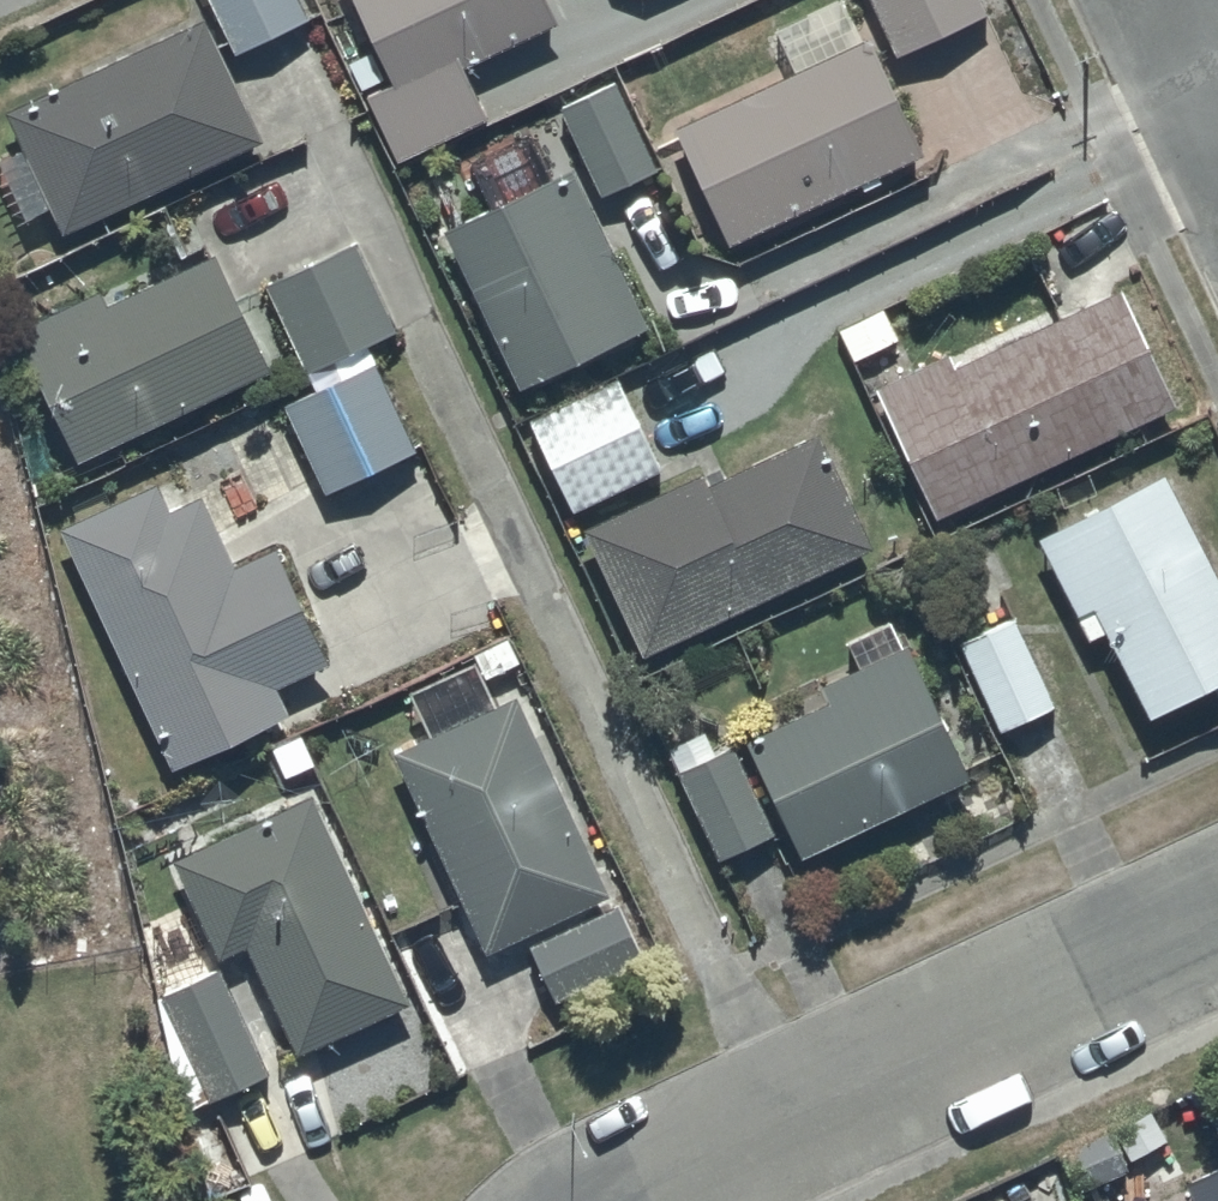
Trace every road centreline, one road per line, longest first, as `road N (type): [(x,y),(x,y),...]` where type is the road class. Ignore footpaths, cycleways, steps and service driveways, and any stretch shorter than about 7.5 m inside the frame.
road 1 (residential): [(588,1200),(1217,921)]

